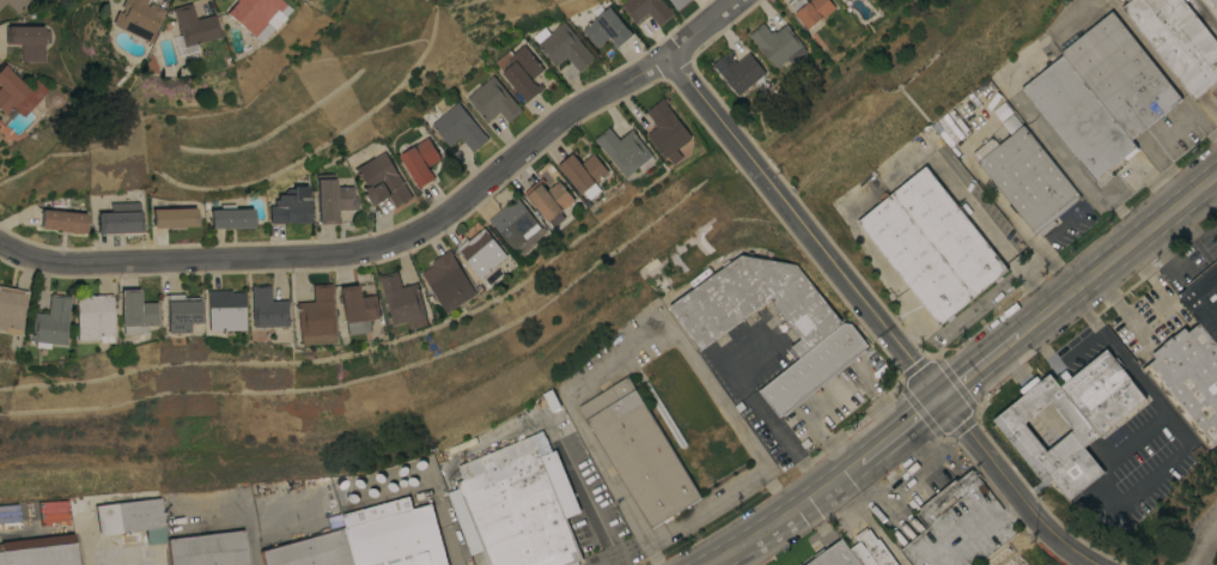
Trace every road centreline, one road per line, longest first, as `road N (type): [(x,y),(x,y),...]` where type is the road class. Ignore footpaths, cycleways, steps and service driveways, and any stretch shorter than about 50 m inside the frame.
road 1 (residential): [(665,57),(555,119),(436,223),(357,255),(53,263),(0,243)]
road 2 (tertiary): [(1094,564),(1052,535),(665,57)]
road 3 (secondary): [(1216,177),(1093,278)]
road 4 (secondary): [(939,400),(822,492)]

